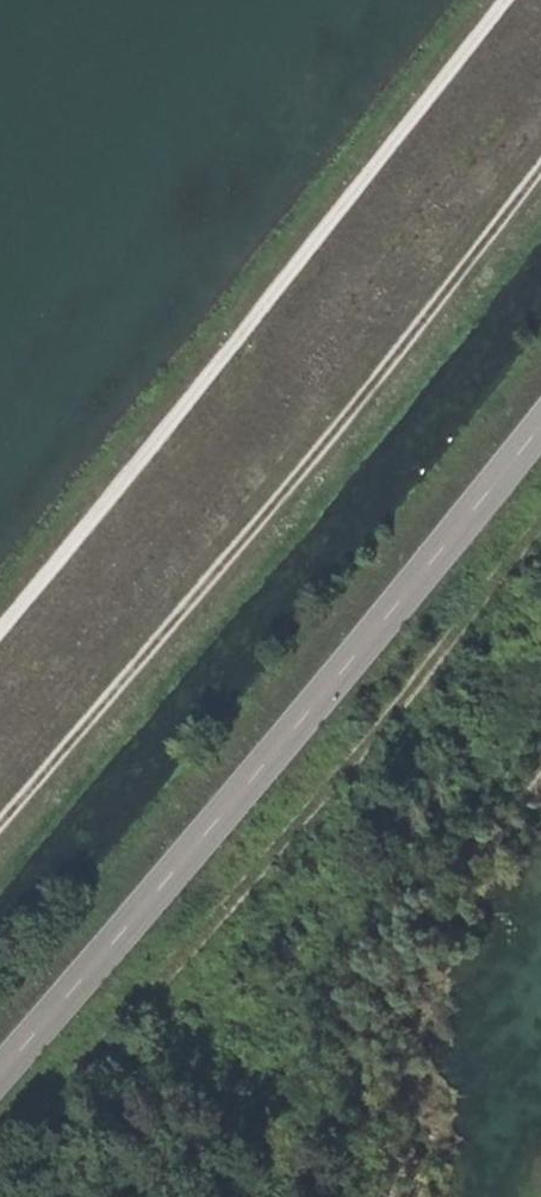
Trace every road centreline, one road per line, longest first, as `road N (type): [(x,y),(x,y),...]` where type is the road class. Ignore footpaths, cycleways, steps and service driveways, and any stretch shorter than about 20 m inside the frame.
road 1 (track): [(540,157),(157,646),(0,820)]
road 2 (tertiary): [(540,415),(0,1054)]
road 3 (track): [(522,0),(0,630)]

